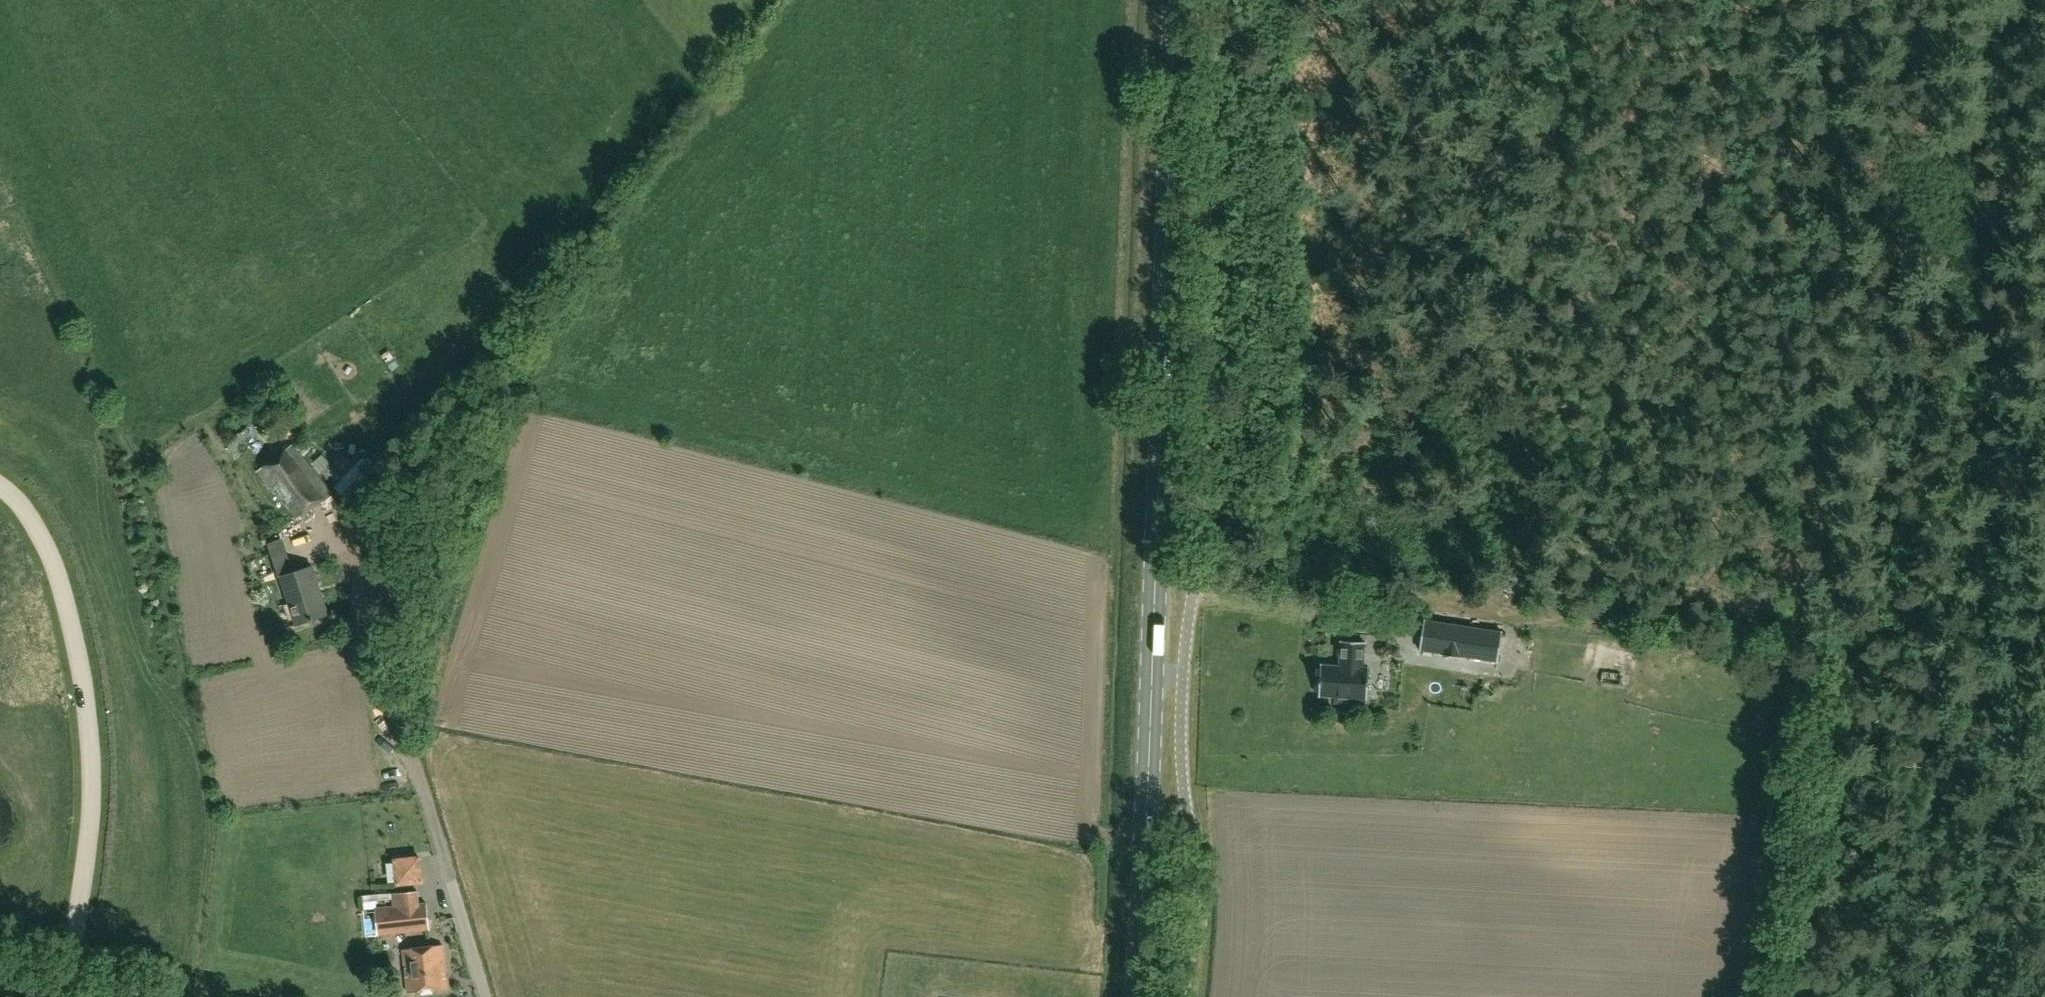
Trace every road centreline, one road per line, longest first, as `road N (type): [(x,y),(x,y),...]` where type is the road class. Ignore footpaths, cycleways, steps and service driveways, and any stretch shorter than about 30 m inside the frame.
road 1 (primary): [(1136,996),(1174,0)]
road 2 (unclassified): [(128,996),(0,974)]

